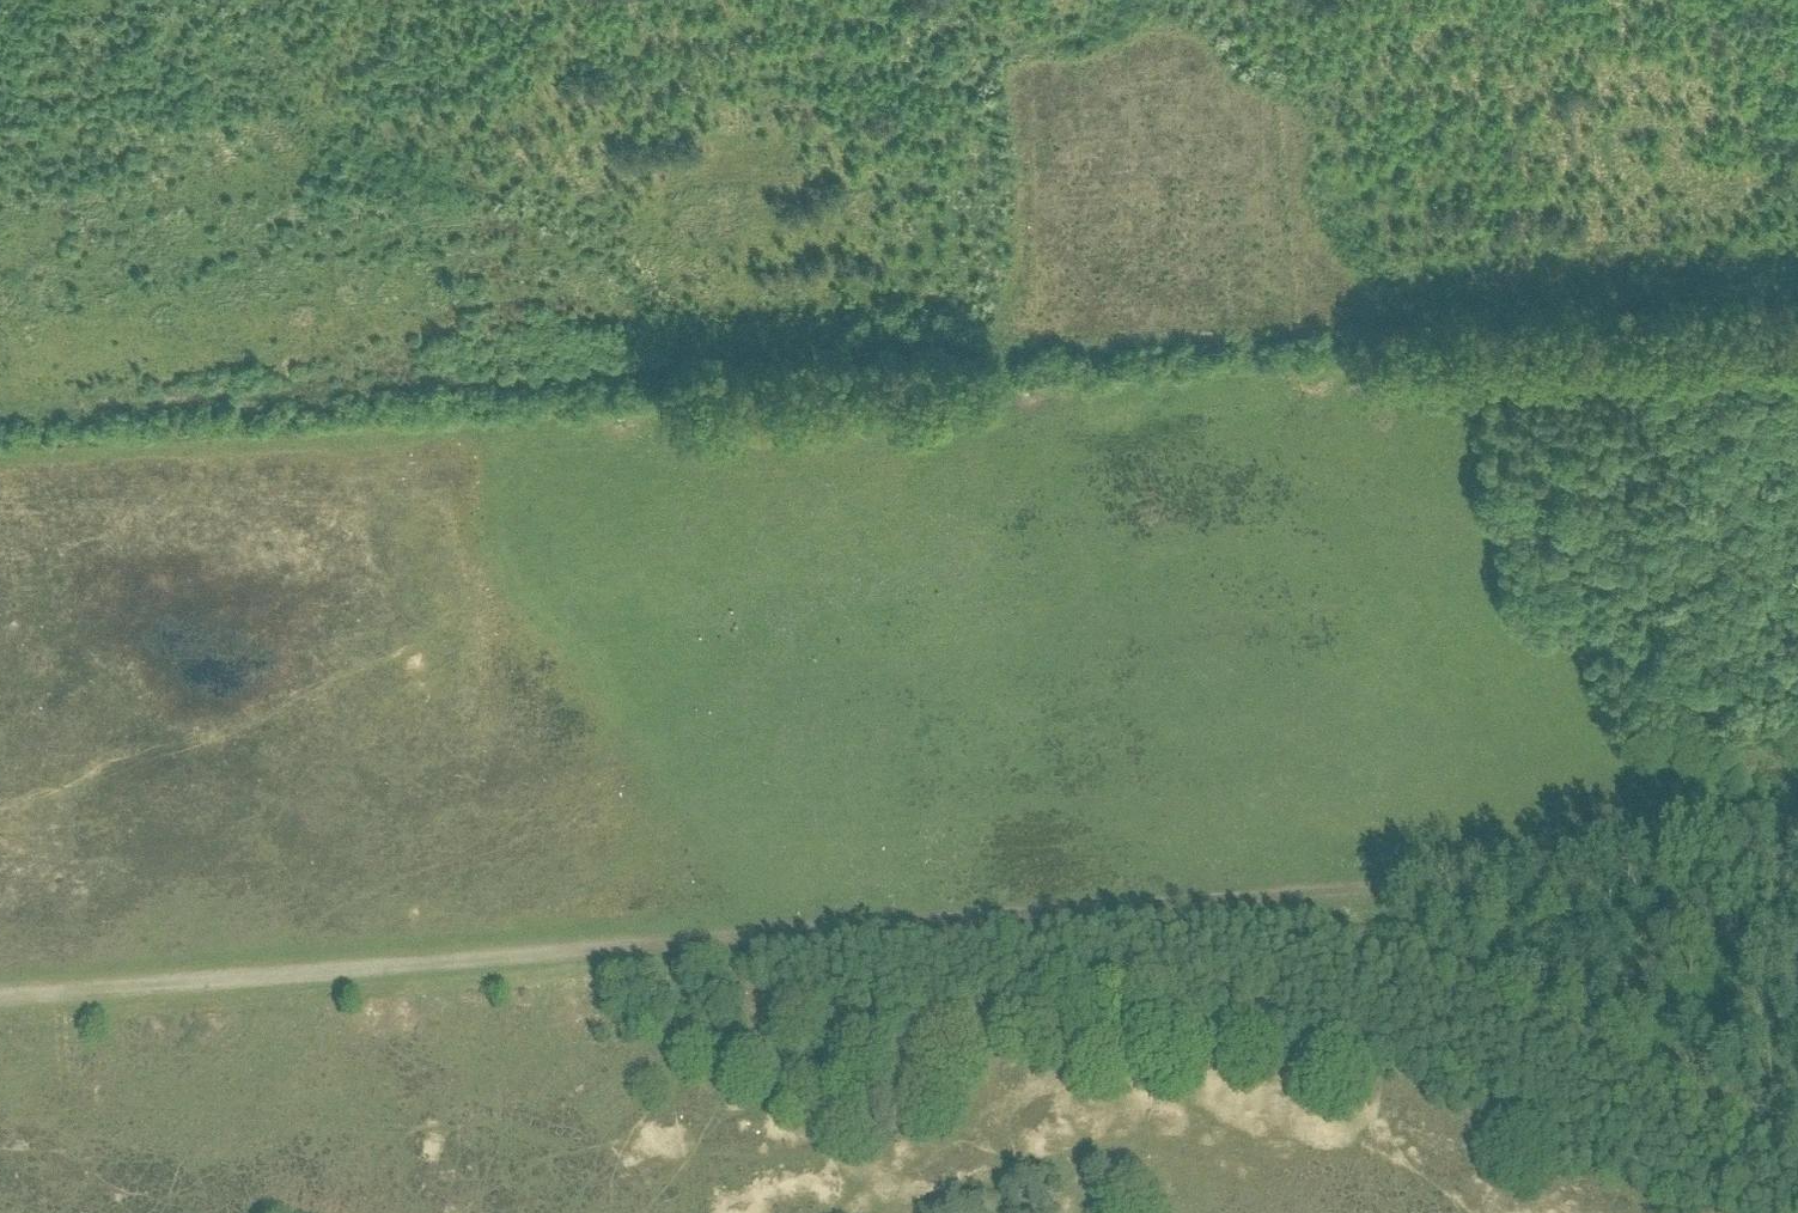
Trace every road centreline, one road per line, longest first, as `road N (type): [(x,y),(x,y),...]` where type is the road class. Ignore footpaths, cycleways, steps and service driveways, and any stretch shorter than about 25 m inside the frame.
road 1 (track): [(1797,847),(0,998)]

